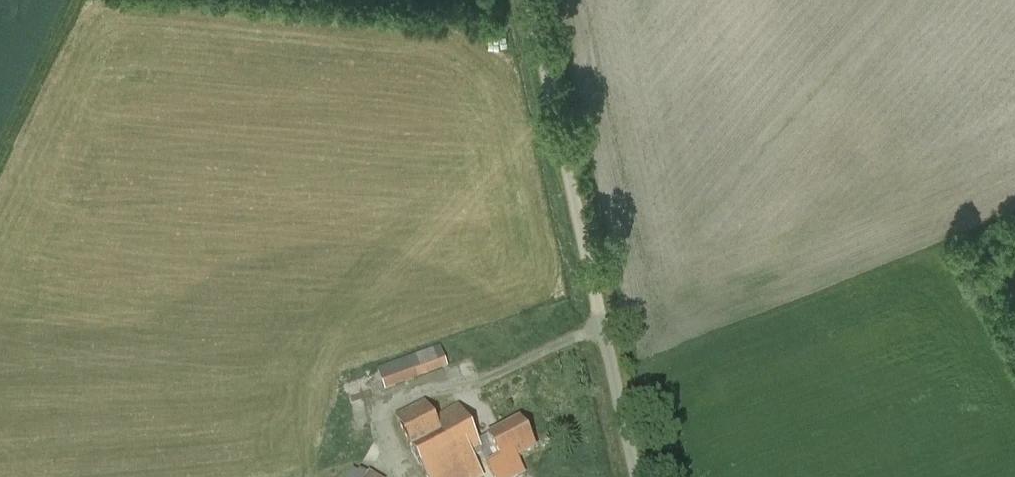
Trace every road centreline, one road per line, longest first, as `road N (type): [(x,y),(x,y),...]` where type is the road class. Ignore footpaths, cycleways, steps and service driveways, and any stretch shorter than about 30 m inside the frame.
road 1 (unclassified): [(636,476),(531,0)]
road 2 (track): [(78,0),(0,163)]

